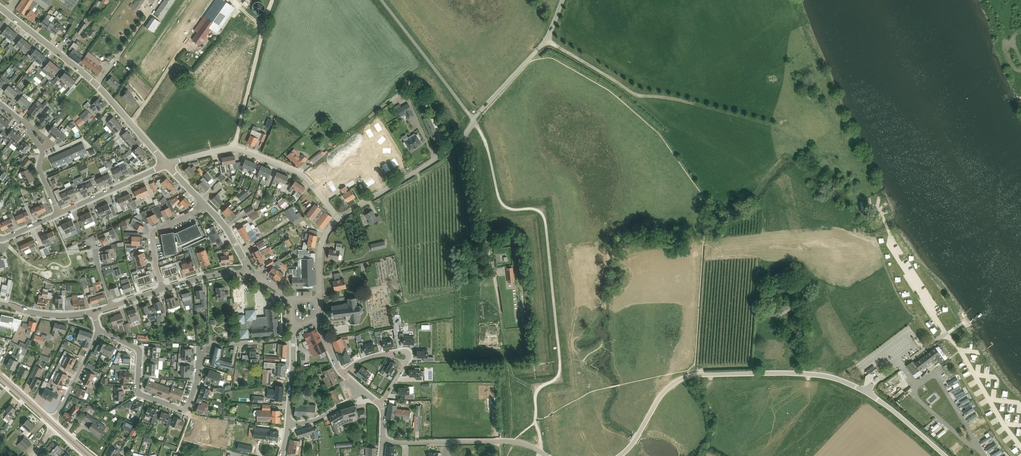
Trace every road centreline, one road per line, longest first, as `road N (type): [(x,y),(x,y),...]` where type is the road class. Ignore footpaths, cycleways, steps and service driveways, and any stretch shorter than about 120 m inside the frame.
road 1 (unclassified): [(340,218),(462,136),(546,40),(563,0)]
road 2 (unclassified): [(867,393),(810,374),(693,375),(665,391),(620,455)]
road 3 (track): [(546,40),(632,93),(778,127)]
road 4 (unclassified): [(165,165),(96,85),(0,7)]
road 5 (residential): [(165,165),(241,149),(299,172),(340,218)]
road 6 (track): [(462,136),(504,330)]
road 7 (unclassified): [(548,455),(512,442),(383,441)]
road 8 (track): [(233,149),(273,0)]
road 9 (residential): [(185,409),(137,392),(139,350),(98,330)]
road 10 (unclassified): [(968,319),(877,378),(867,393)]
road 11 (residential): [(343,373),(367,359),(407,353),(380,404)]

